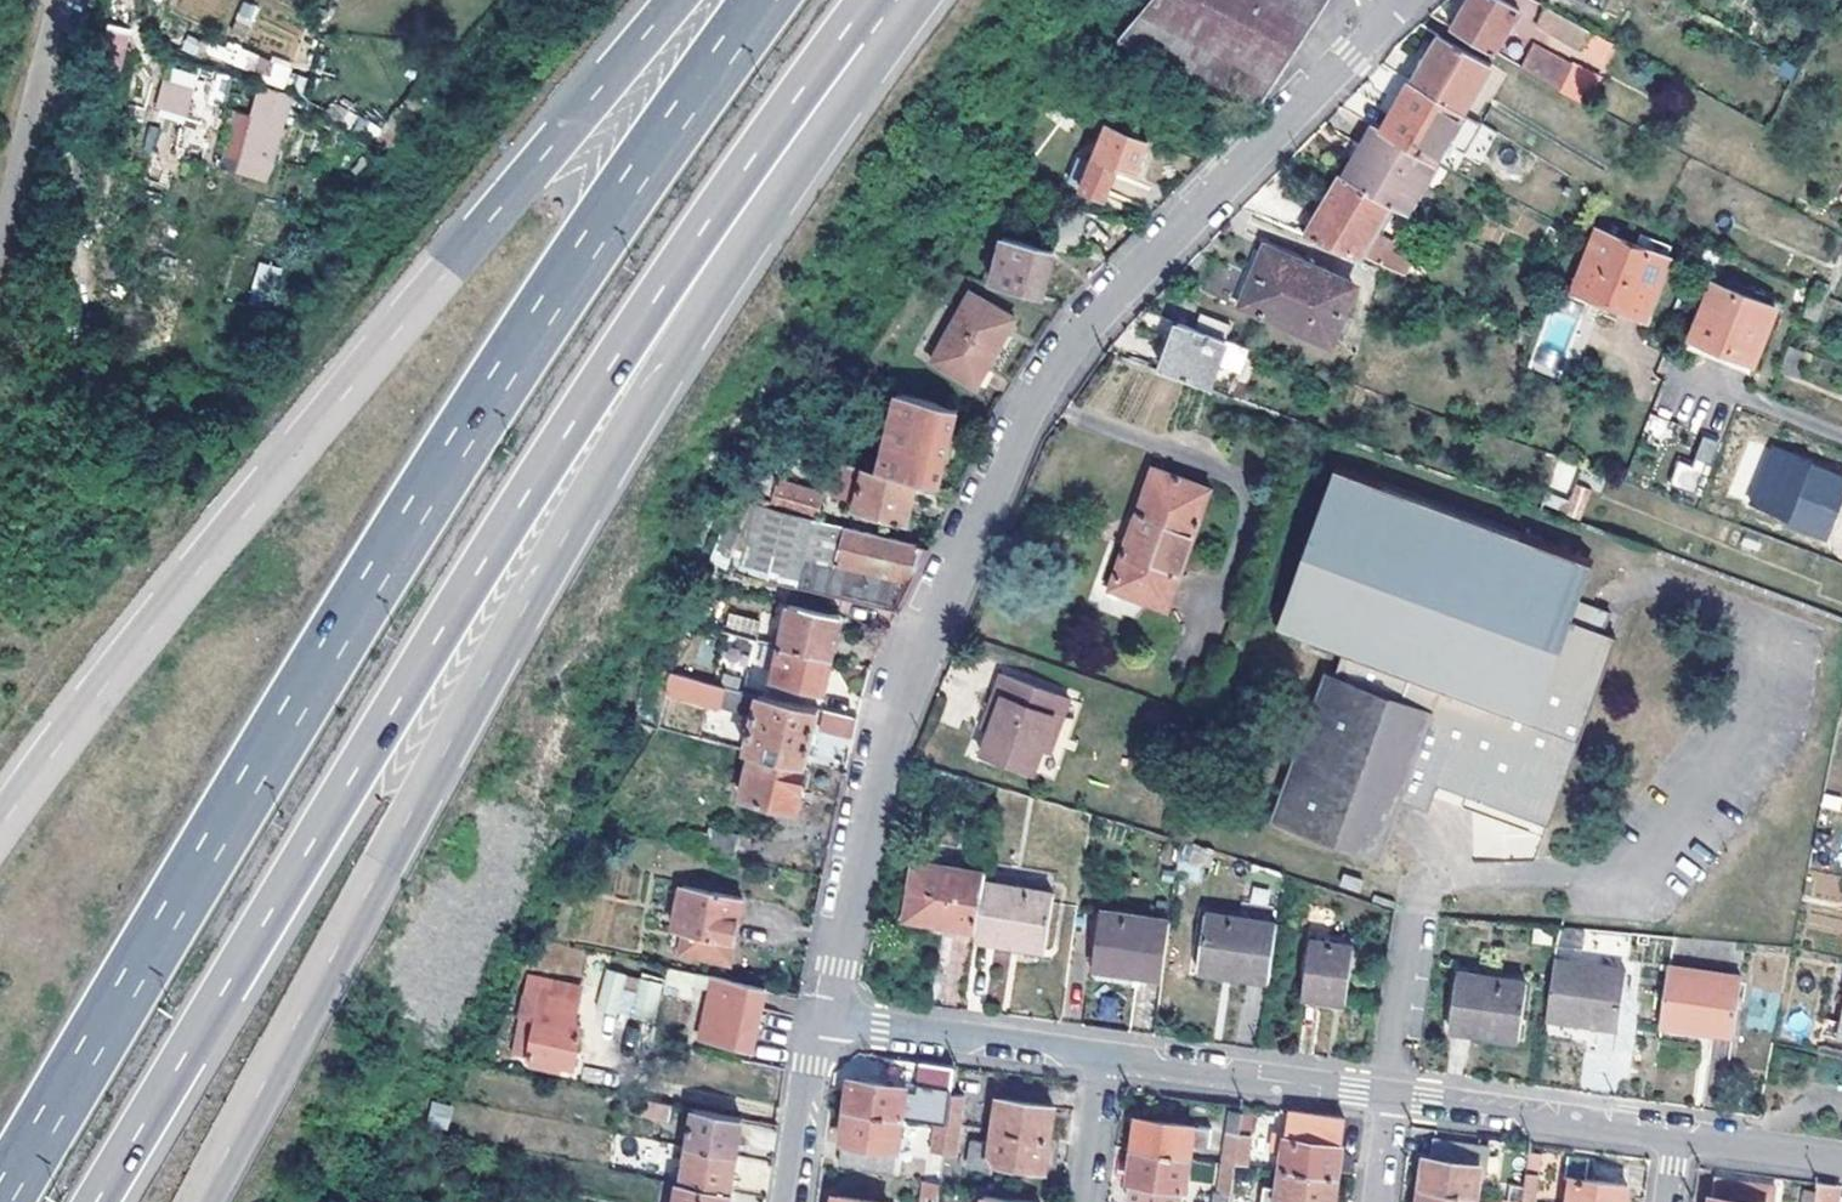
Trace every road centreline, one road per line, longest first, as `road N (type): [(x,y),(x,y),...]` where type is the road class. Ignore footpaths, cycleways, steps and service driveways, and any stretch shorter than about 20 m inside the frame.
road 1 (motorway): [(763,0),(597,231),(432,484),(0,1197)]
road 2 (motorway): [(99,1201),(573,420),(706,222),(864,9)]
road 3 (motorway): [(200,1201),(566,533),(772,200),(864,9)]
road 4 (residential): [(822,1019),(899,722),(1029,418),(1096,318),(1404,0)]
road 5 (motorway): [(674,0),(0,827)]
road 6 (residential): [(1101,1056),(1387,1096)]
road 7 (residential): [(1387,1096),(1672,1136)]
road 8 (residential): [(822,1019),(1101,1056)]
road 9 (residential): [(58,0),(0,229)]
road 10 (residential): [(786,1201),(822,1019)]
road 11 (residential): [(1672,1136),(1841,1158)]
road 12 (residential): [(1101,1056),(1081,1201)]

